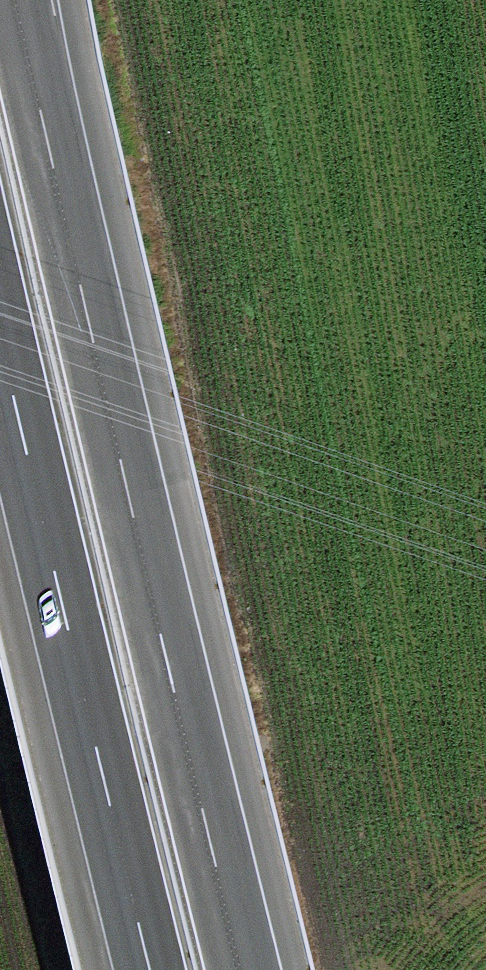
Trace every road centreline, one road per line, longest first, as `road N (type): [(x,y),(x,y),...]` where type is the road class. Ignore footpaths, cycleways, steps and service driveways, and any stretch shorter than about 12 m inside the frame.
road 1 (motorway): [(245,969),(17,0)]
road 2 (motorway): [(0,335),(150,969)]

